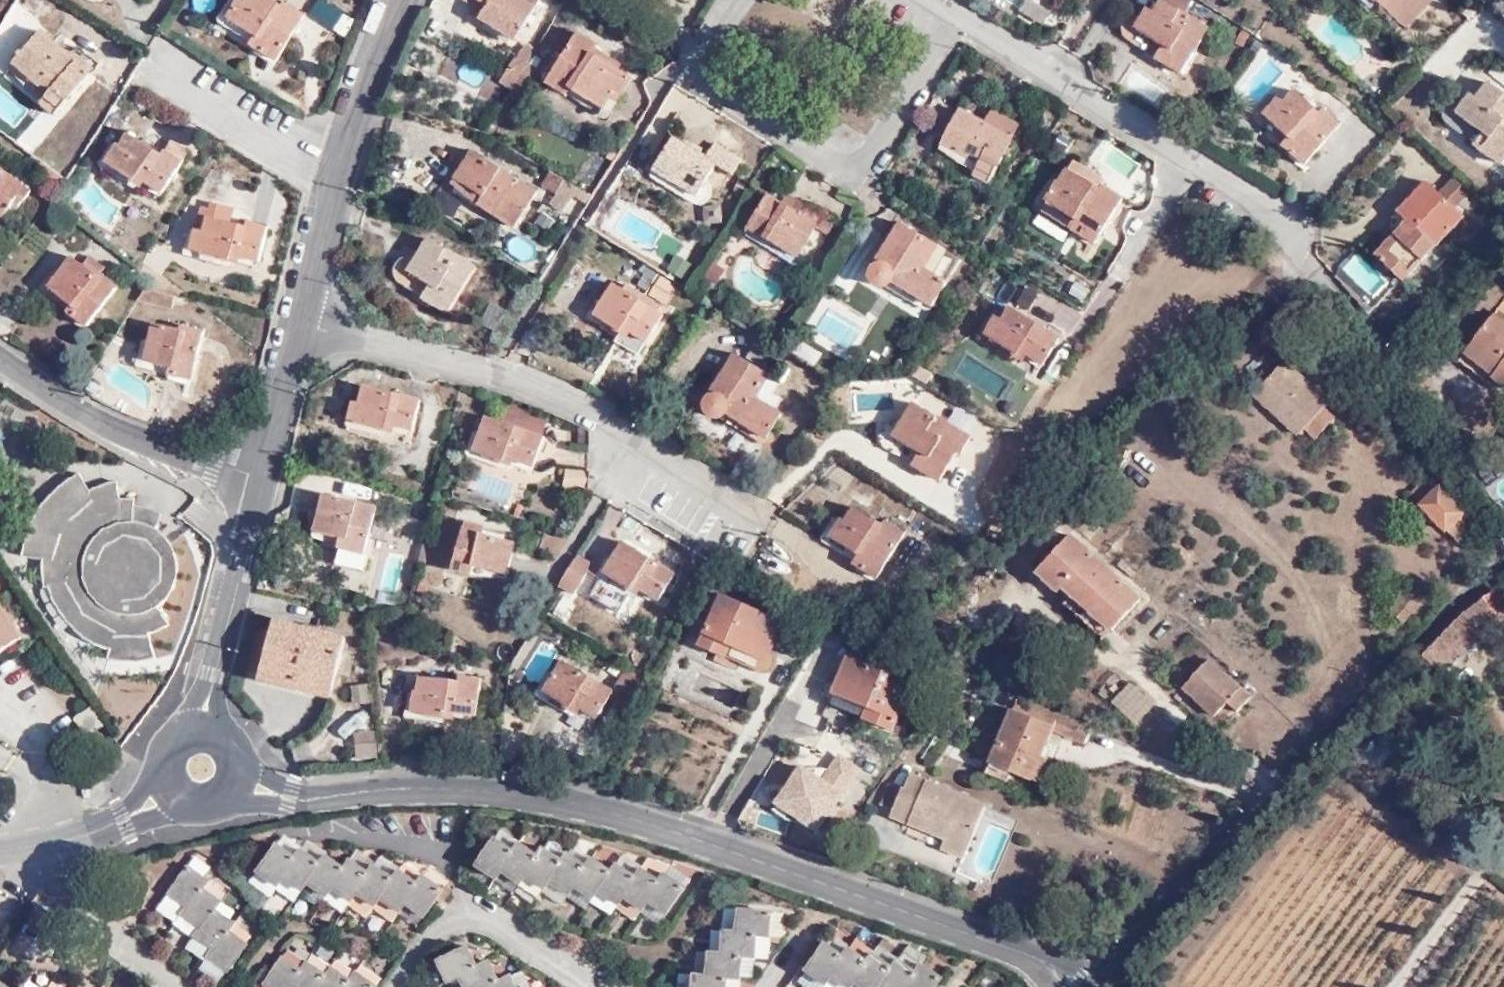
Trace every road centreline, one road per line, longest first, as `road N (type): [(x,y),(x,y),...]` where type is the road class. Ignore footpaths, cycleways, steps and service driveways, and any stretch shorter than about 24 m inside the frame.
road 1 (residential): [(290,800),(451,786),(595,802),(677,824),(1025,953),(1081,986)]
road 2 (residential): [(1503,565),(1098,986)]
road 3 (residential): [(1374,348),(1262,214),(967,15)]
road 4 (residential): [(742,506),(584,409),(491,369),(304,330)]
road 5 (residential): [(729,0),(688,65),(865,174),(967,15)]
road 6 (residential): [(402,0),(371,74),(304,330)]
road 7 (residential): [(0,356),(101,420),(267,478)]
road 8 (track): [(1503,521),(1374,348)]
road 9 (residential): [(267,478),(215,645)]
road 10 (residential): [(304,330),(267,478)]

